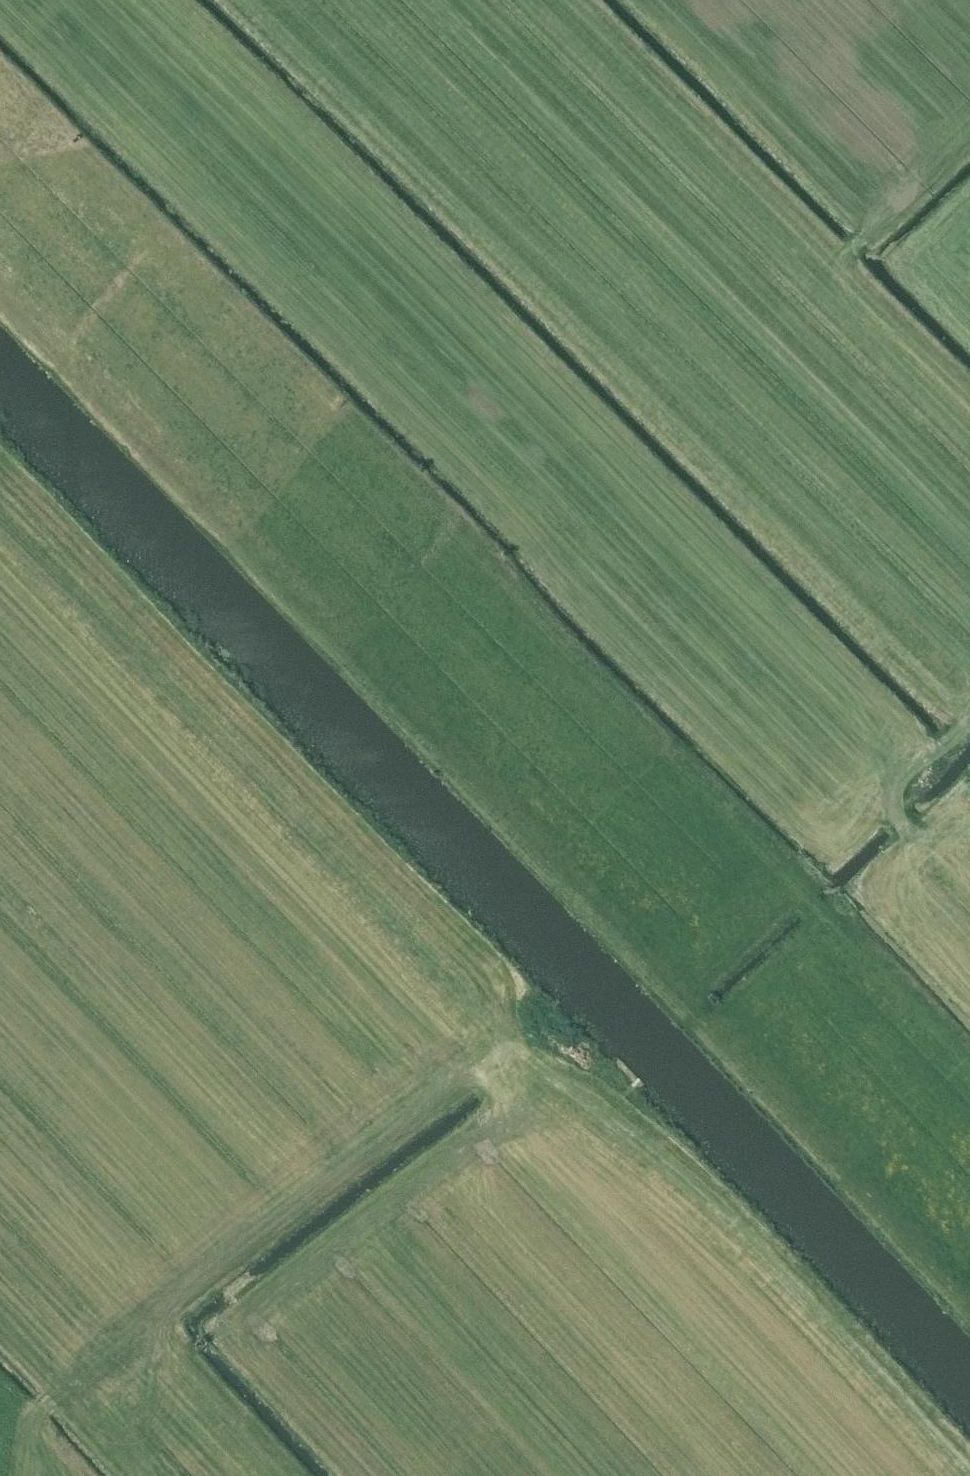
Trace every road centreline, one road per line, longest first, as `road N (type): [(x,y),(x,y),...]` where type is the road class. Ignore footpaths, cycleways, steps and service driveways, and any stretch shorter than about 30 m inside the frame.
road 1 (track): [(0,524),(509,1047)]
road 2 (track): [(969,1466),(774,1254),(693,1182),(509,1047)]

